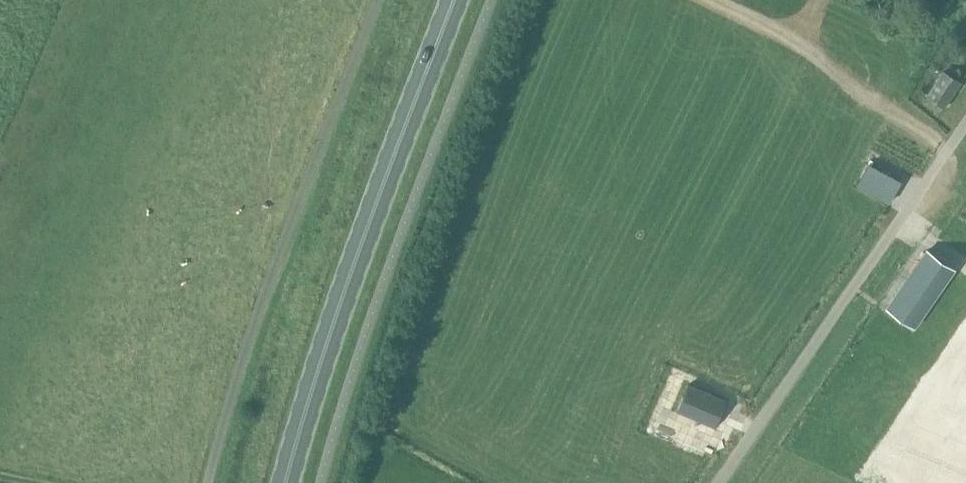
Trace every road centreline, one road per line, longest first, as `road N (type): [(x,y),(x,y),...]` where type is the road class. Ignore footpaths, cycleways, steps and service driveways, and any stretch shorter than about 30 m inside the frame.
road 1 (unclassified): [(205,482),(287,226),(375,0)]
road 2 (primary): [(287,482),(323,356),(455,0)]
road 3 (unclassified): [(717,482),(965,123)]
road 4 (track): [(820,0),(810,22),(784,32),(707,0)]

